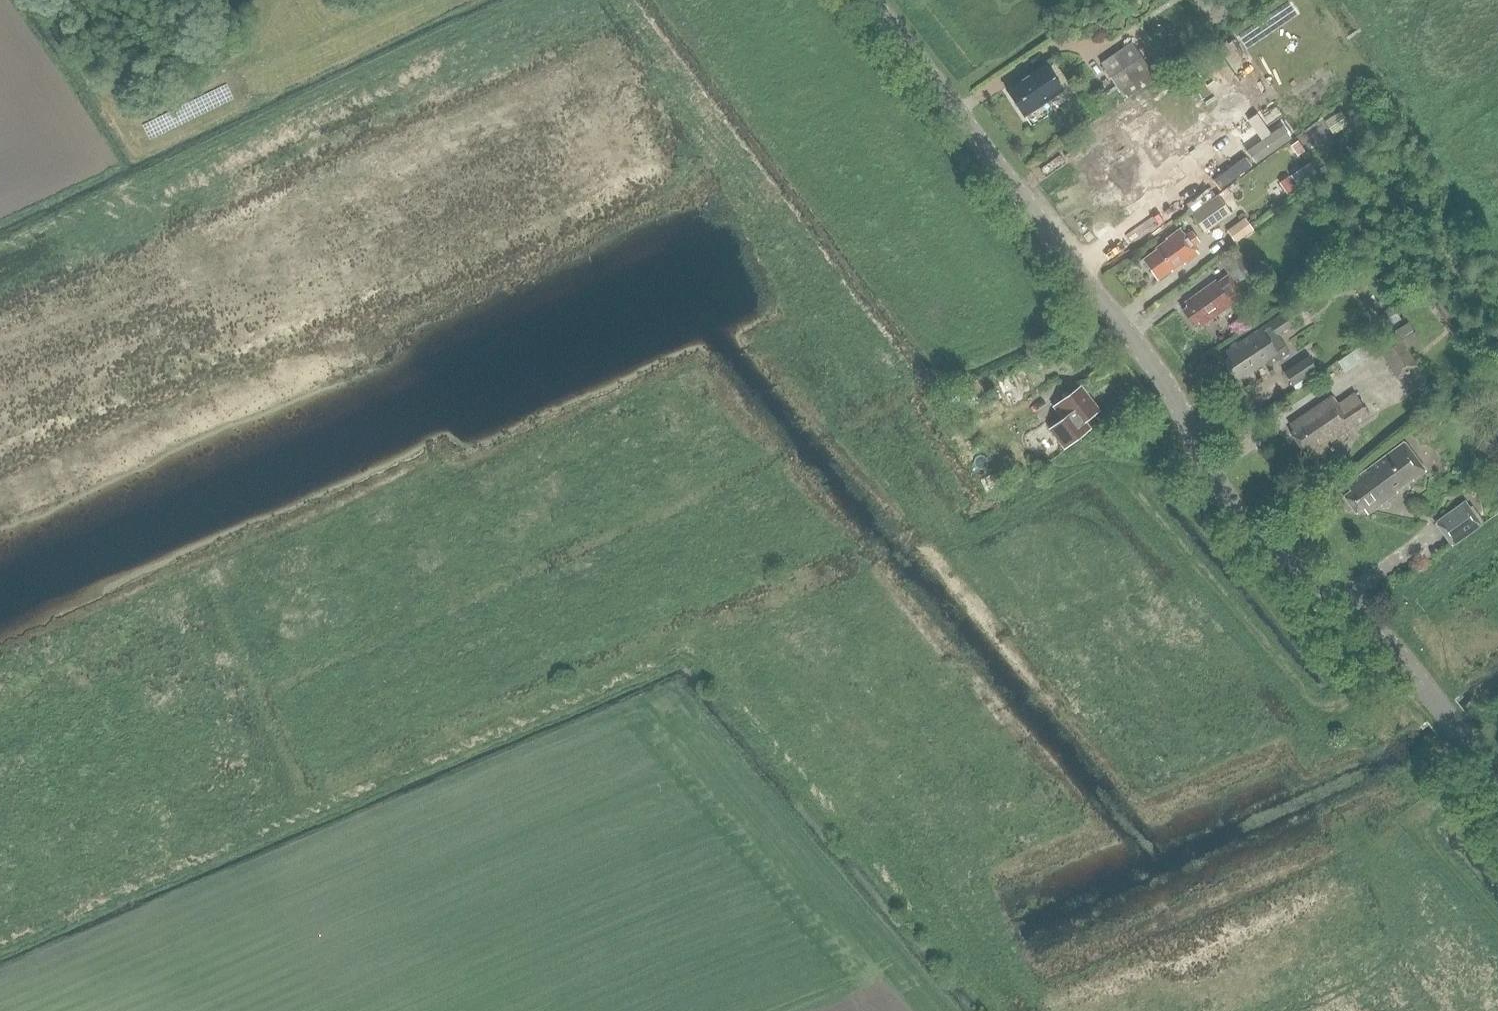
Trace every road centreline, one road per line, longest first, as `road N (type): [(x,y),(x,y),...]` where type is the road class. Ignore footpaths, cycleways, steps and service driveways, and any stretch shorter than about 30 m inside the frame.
road 1 (tertiary): [(1497,781),(1364,617),(1270,548),(1229,502),(1165,383),(870,0)]

